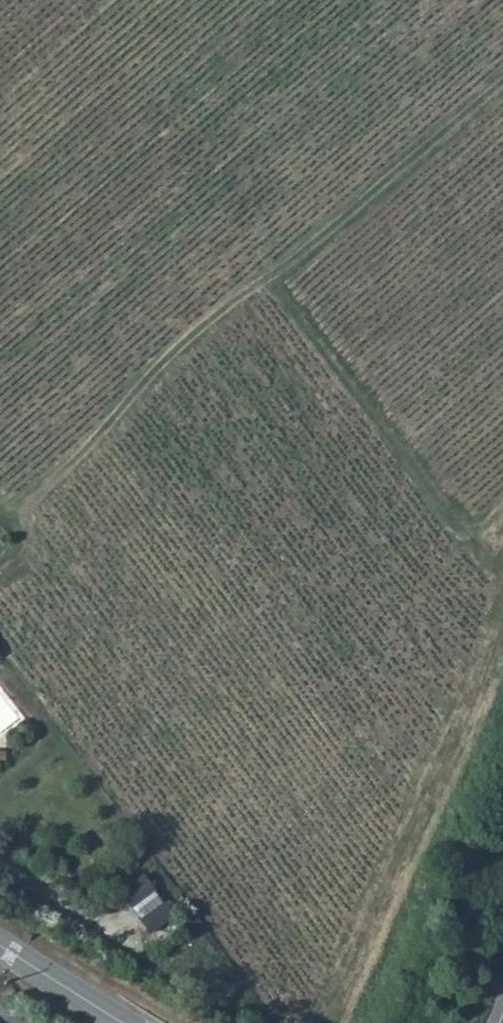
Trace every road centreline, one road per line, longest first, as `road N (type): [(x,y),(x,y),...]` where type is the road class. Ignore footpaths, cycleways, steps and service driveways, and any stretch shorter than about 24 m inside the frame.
road 1 (secondary): [(0,946),(120,1022)]

